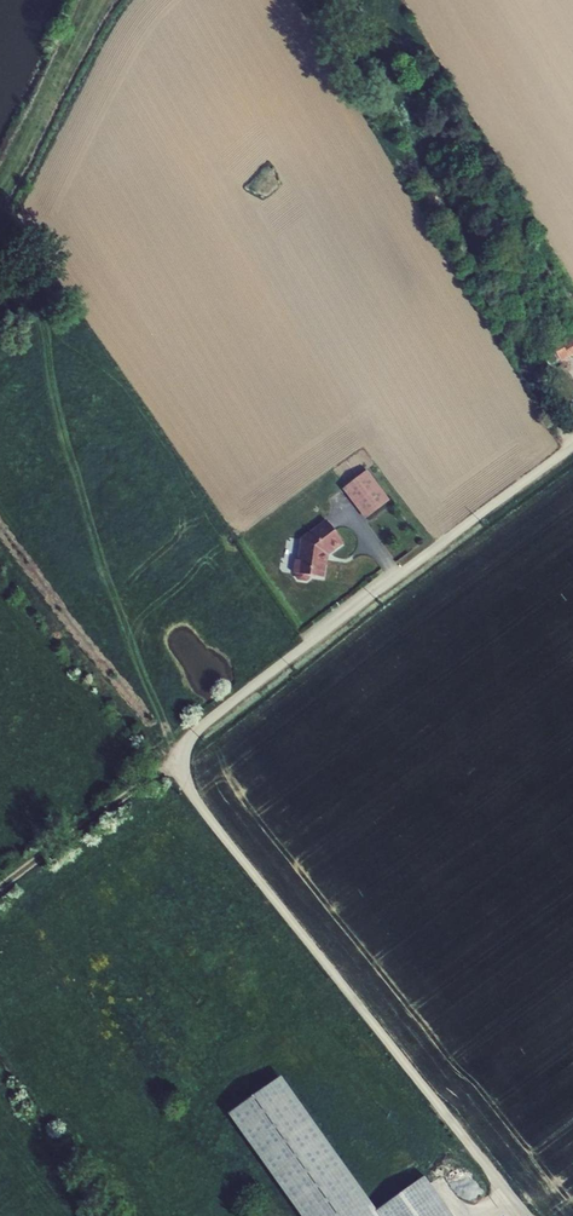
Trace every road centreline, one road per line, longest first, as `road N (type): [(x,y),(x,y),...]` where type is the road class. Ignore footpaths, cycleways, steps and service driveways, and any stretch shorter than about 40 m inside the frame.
road 1 (unclassified): [(572,446),(211,718),(179,762),(213,824),(529,1215)]
road 2 (track): [(0,546),(179,762)]
road 3 (track): [(0,887),(179,762)]

